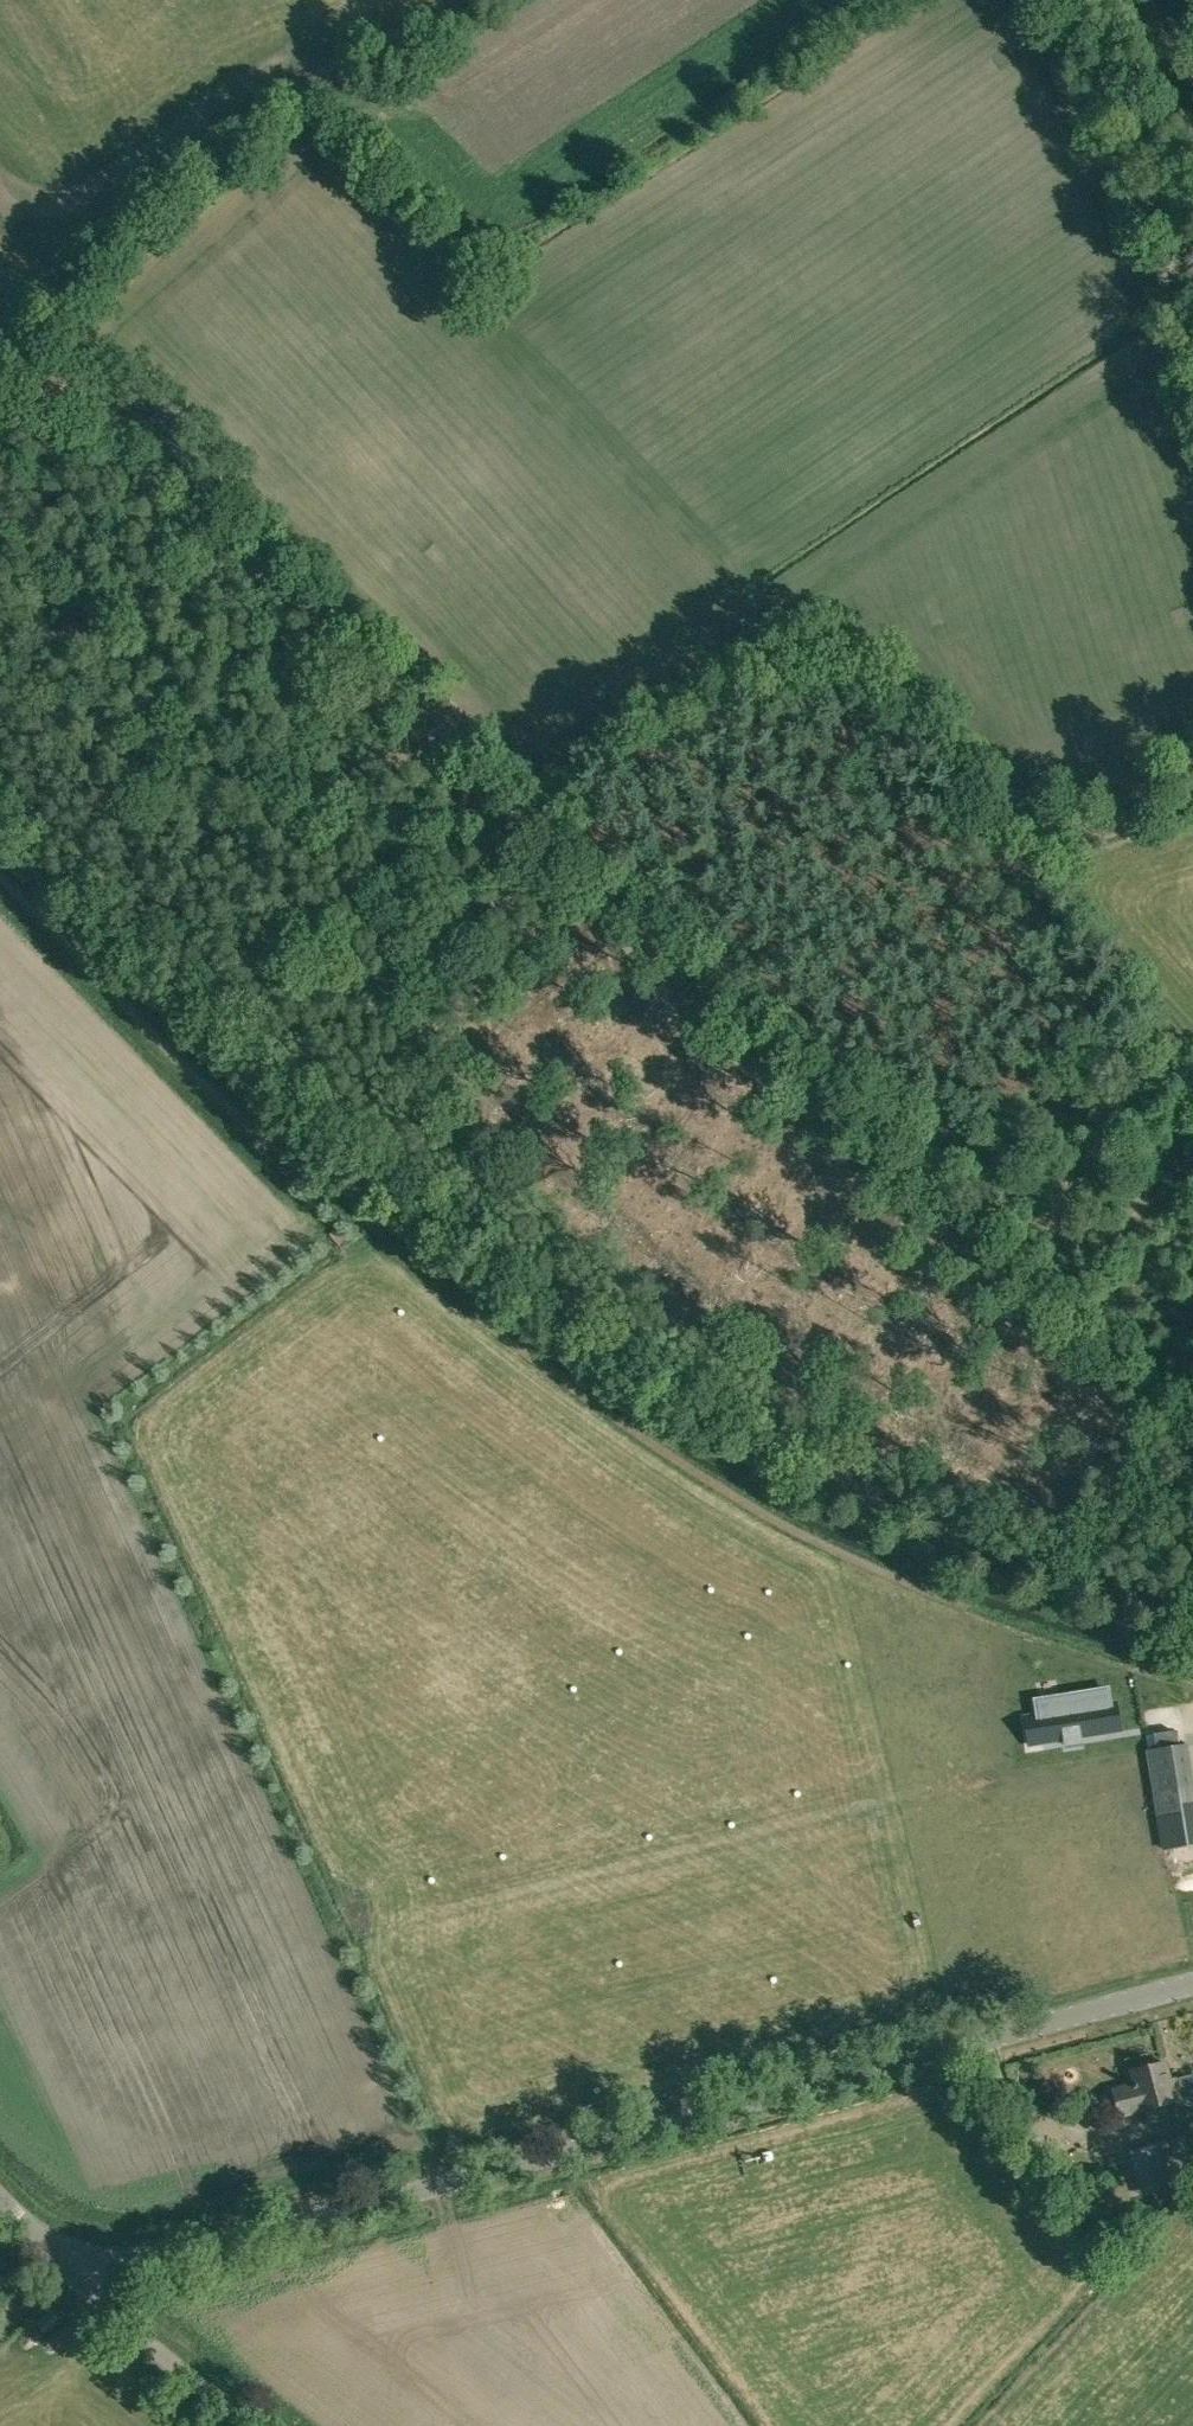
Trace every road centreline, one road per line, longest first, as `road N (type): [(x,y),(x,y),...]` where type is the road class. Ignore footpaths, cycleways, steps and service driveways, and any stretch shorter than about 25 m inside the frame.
road 1 (tertiary): [(82,2258),(154,2260),(375,2207),(1192,1983)]
road 2 (unclassified): [(256,2425),(103,2303),(82,2258)]

